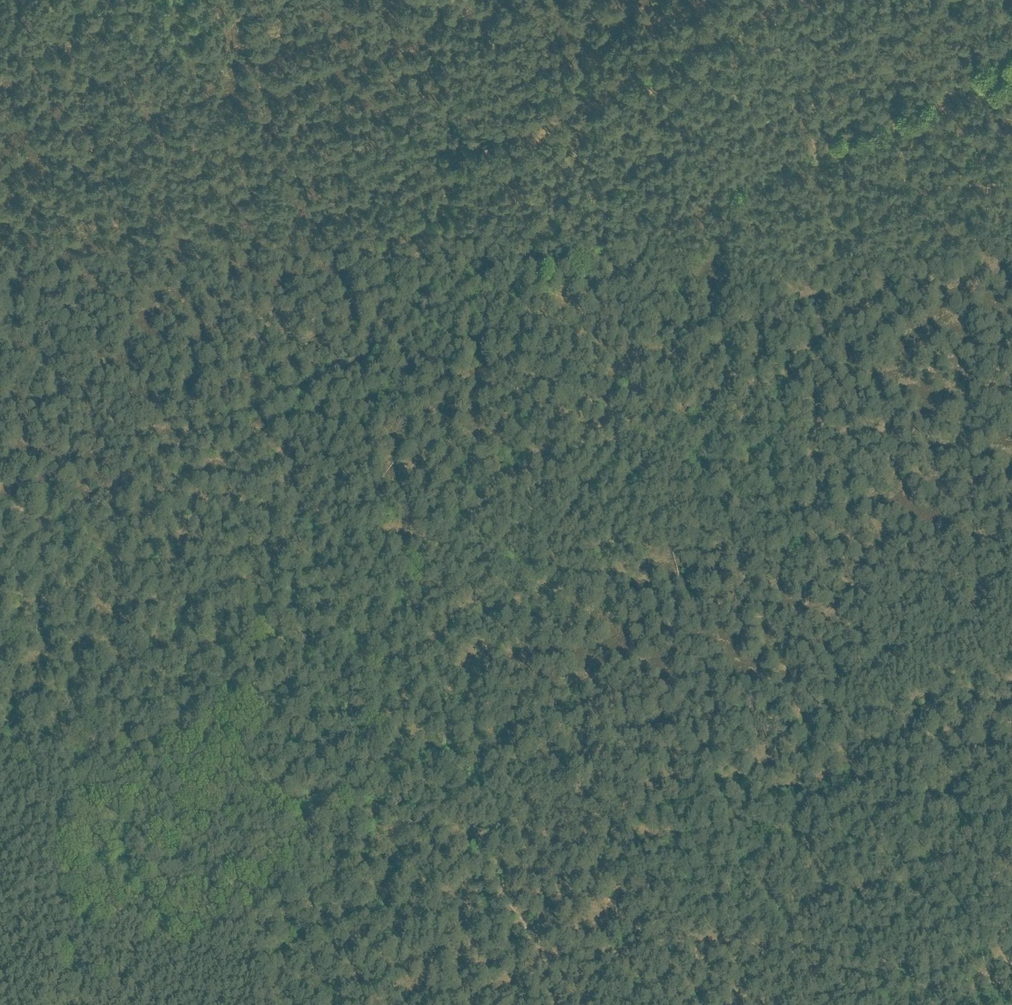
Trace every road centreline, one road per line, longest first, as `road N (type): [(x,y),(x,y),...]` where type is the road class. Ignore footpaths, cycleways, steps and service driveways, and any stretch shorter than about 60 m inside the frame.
road 1 (track): [(779,0),(569,93),(302,227)]
road 2 (track): [(358,361),(821,150)]
road 3 (track): [(1011,878),(836,894),(798,909),(761,946),(703,931),(620,950),(534,946)]
road 4 (track): [(0,563),(199,434),(358,361)]
road 5 (track): [(821,150),(1009,66)]
road 6 (track): [(821,150),(769,5)]
road 7 (track): [(302,227),(358,361)]

